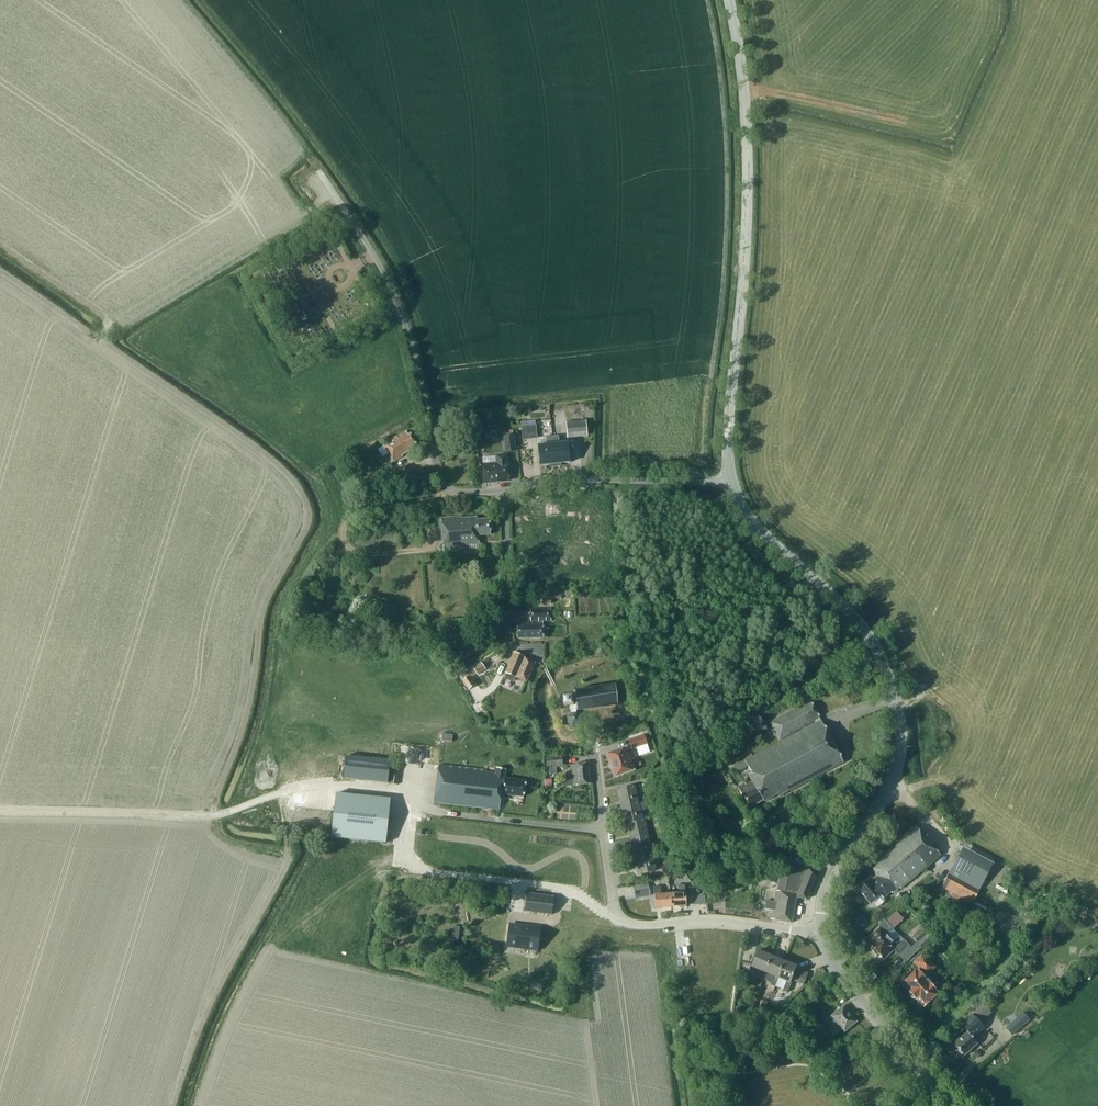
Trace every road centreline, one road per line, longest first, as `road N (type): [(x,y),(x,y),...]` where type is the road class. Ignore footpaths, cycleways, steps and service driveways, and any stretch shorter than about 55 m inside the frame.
road 1 (tertiary): [(821,933),(830,880),(895,776),(895,696),(864,626),(756,526),(732,482)]
road 2 (tertiary): [(732,482),(727,441),(748,188),(728,0)]
road 3 (unclassified): [(507,490),(460,492),(442,483),(400,307),(322,173)]
road 4 (unclassified): [(821,933),(705,920),(636,923),(614,914),(587,735)]
road 5 (unclassified): [(507,490),(574,480),(732,482)]
road 6 (tertiary): [(954,1105),(856,995),(821,933)]
road 7 (residential): [(543,664),(507,635),(507,490)]

